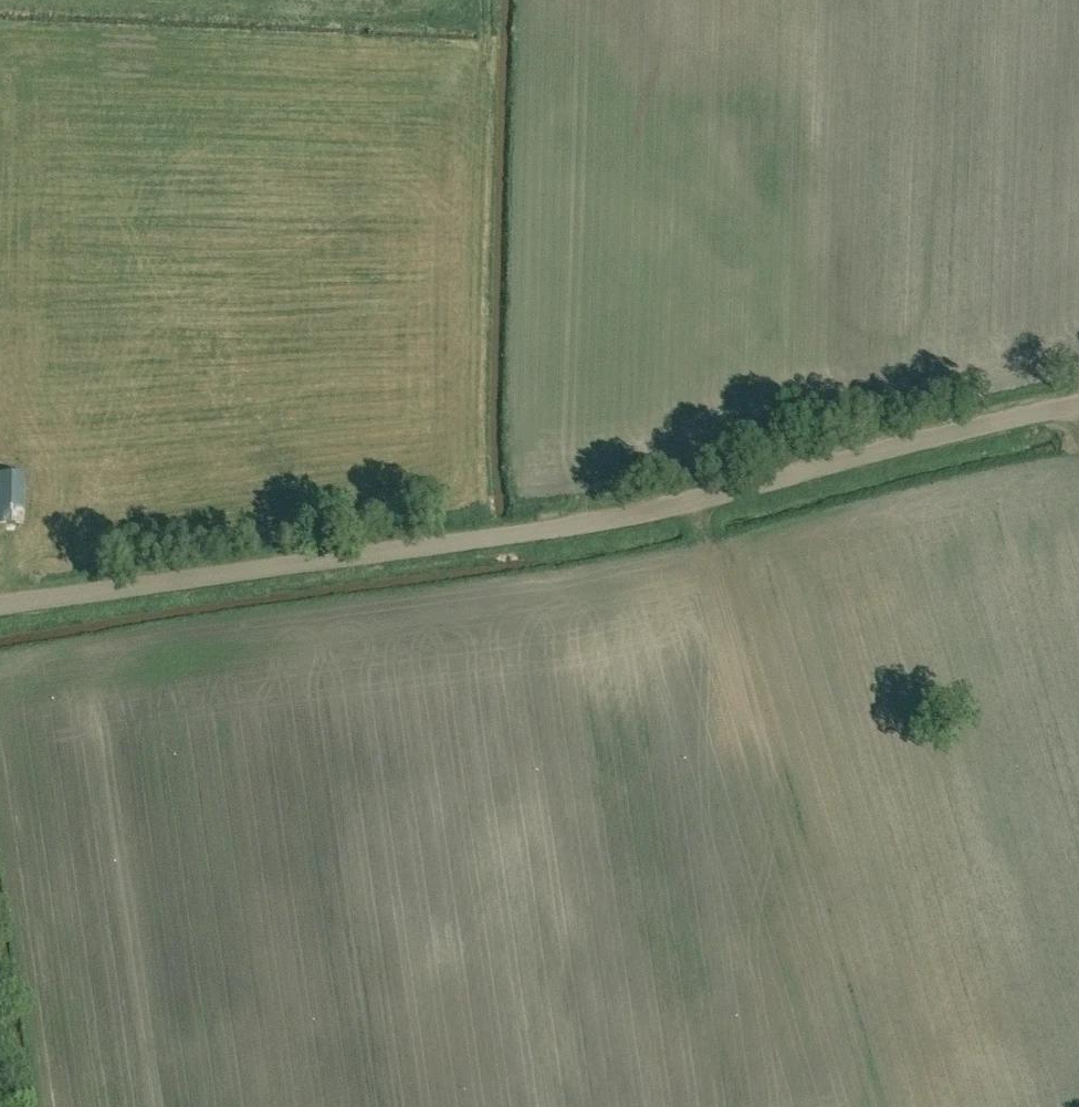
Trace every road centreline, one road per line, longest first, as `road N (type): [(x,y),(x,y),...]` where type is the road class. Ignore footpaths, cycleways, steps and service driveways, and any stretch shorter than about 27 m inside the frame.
road 1 (unclassified): [(0,605),(553,532),(1078,404)]

